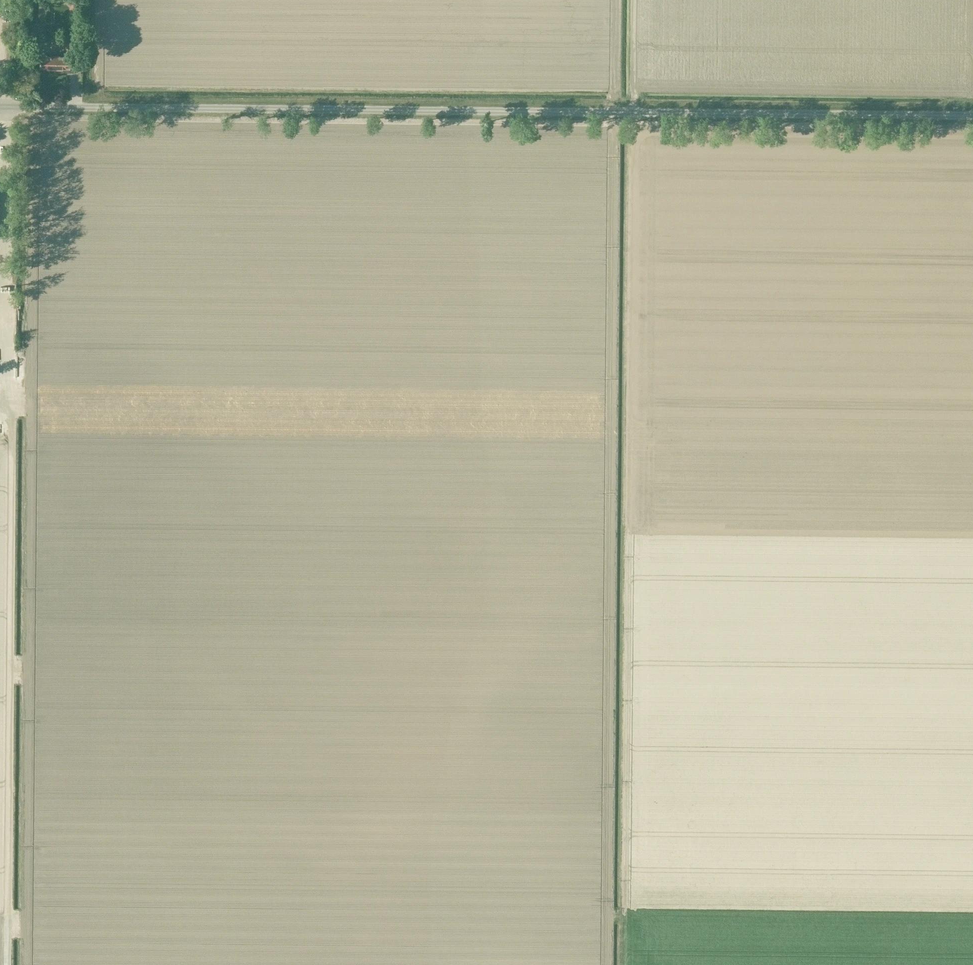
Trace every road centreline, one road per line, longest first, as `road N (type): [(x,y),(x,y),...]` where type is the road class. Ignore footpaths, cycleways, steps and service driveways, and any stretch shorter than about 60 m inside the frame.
road 1 (unclassified): [(972,116),(0,106)]

